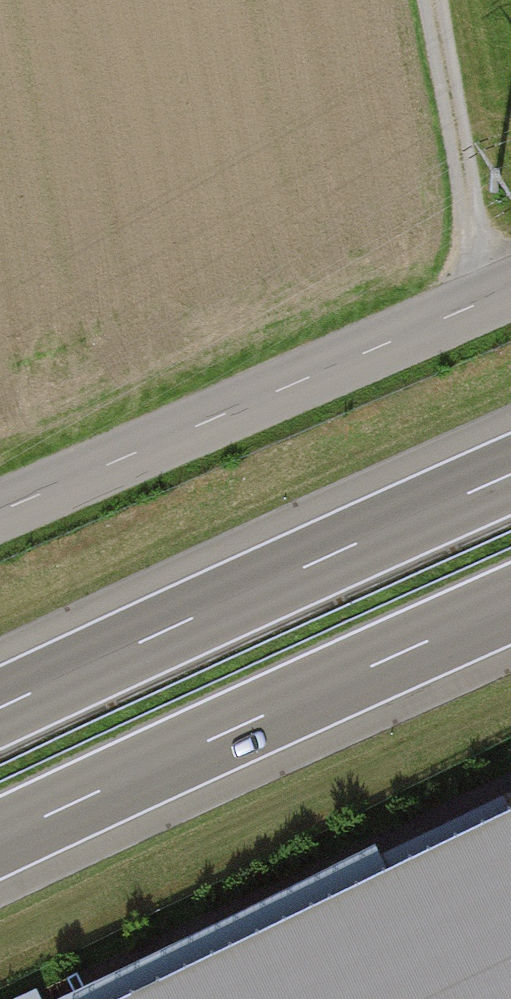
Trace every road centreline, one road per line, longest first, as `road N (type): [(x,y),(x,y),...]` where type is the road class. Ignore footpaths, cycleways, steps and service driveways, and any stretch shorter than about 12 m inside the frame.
road 1 (motorway): [(0,839),(510,604)]
road 2 (motorway): [(510,474),(0,708)]
road 3 (unclassified): [(0,511),(510,292)]
road 4 (track): [(434,0),(492,300)]

